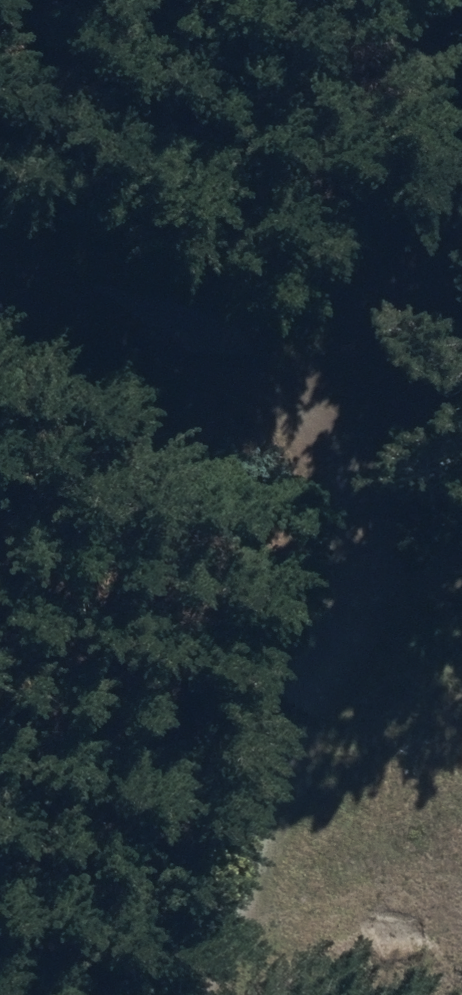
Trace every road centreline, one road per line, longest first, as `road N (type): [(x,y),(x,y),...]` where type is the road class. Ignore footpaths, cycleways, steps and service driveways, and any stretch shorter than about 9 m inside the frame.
road 1 (track): [(461,23),(215,994)]
road 2 (track): [(360,421),(0,291)]
road 3 (track): [(461,553),(336,495)]

